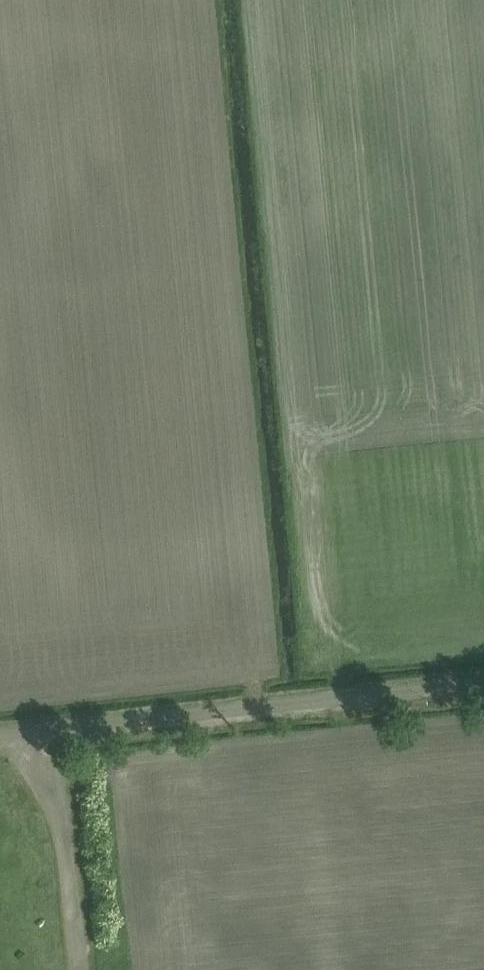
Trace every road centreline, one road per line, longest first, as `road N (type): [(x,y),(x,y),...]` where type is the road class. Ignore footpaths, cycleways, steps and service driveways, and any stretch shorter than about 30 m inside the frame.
road 1 (unclassified): [(0,731),(483,679)]

